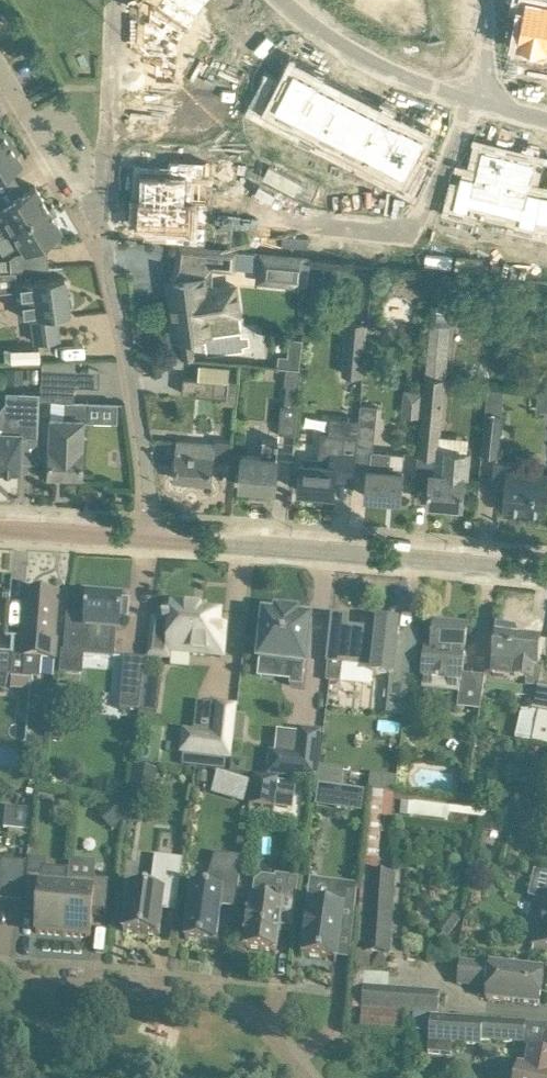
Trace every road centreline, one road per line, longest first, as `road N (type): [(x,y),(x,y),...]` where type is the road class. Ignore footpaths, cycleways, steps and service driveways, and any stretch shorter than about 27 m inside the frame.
road 1 (residential): [(149,536),(131,367),(111,284),(121,0)]
road 2 (residential): [(546,574),(149,536)]
road 3 (residential): [(304,1077),(236,1005),(215,997),(0,977)]
road 4 (unknown): [(255,214),(412,234),(480,97)]
road 5 (residential): [(480,97),(384,70),(285,0)]
road 6 (residential): [(149,536),(0,529)]

